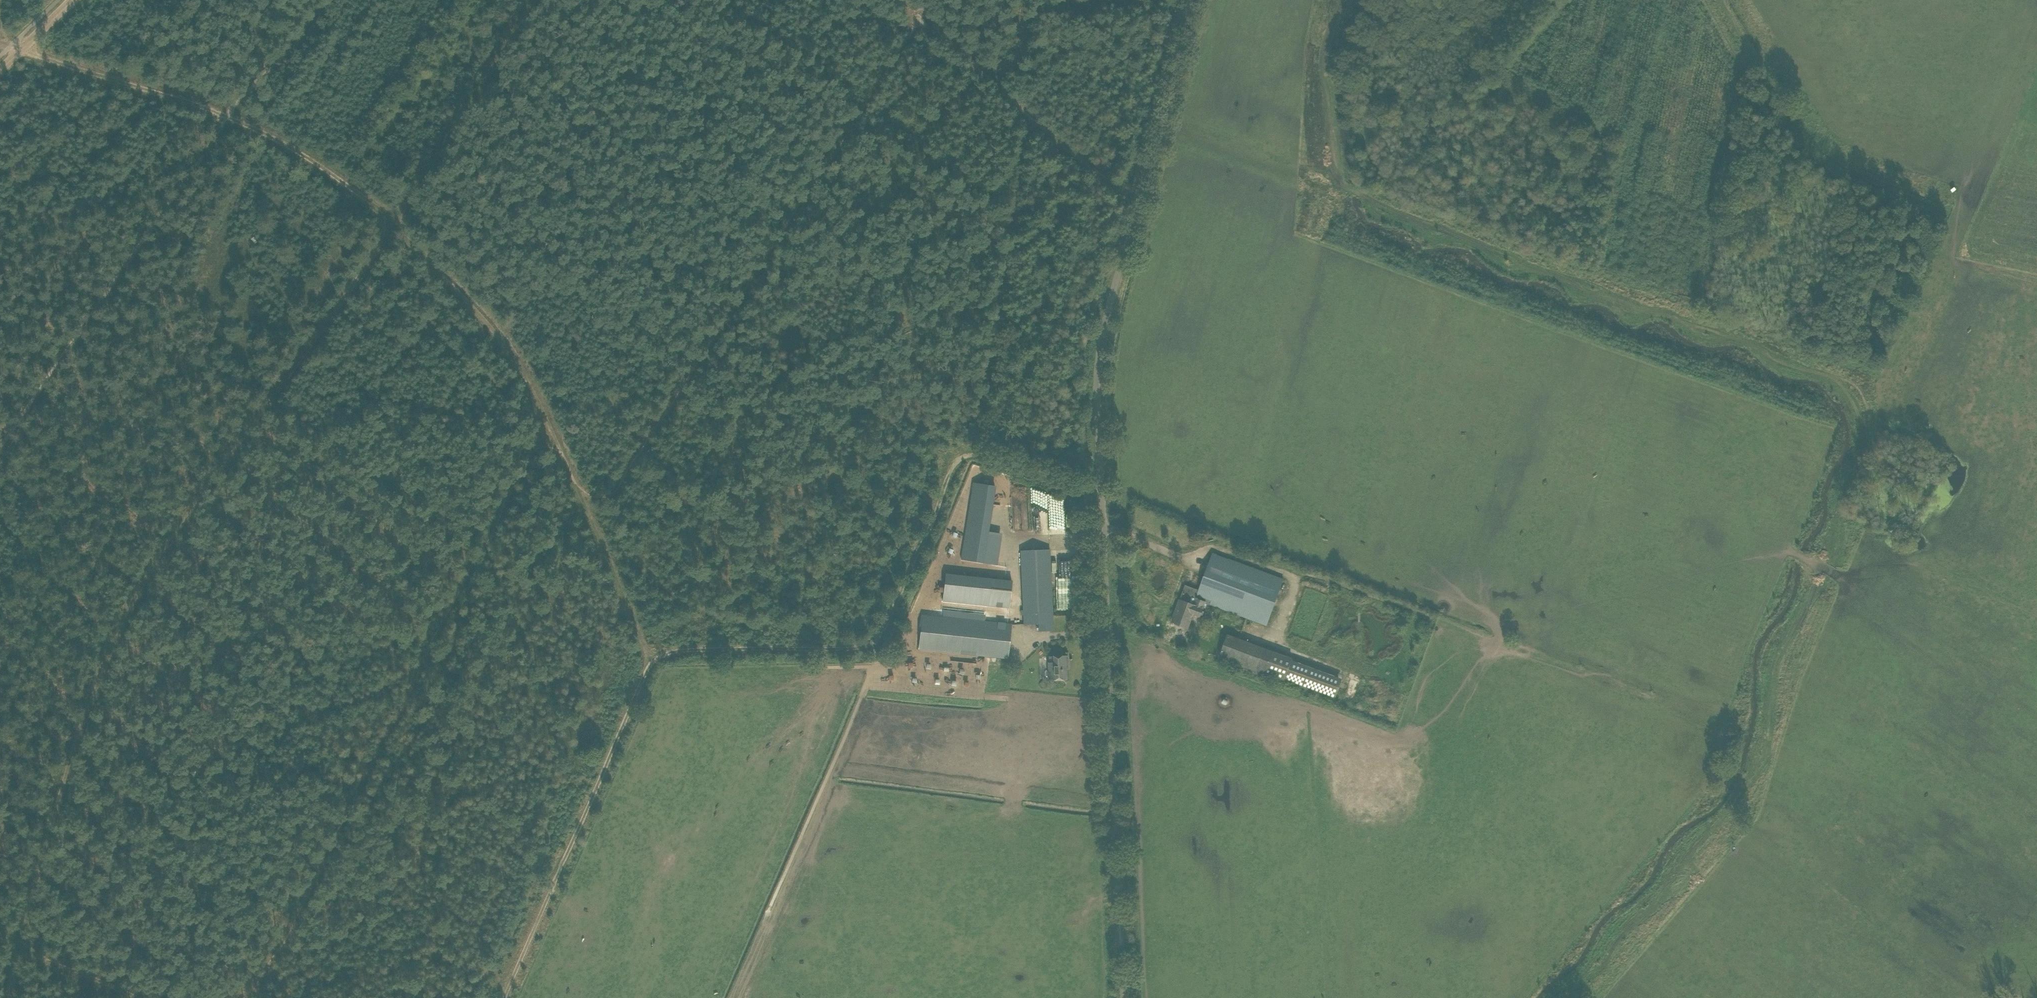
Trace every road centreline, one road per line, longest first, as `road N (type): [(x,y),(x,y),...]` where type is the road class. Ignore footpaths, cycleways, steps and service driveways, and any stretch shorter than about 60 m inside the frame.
road 1 (unclassified): [(1122,997),(1097,361),(1187,0)]
road 2 (track): [(394,227),(168,542),(76,743),(25,944)]
road 3 (track): [(592,521),(551,422),(258,997)]
road 4 (track): [(592,521),(638,674),(496,997)]
road 5 (track): [(8,48),(284,141),(356,188),(394,227)]
road 6 (track): [(1951,215),(1839,172),(1809,148),(1720,0)]
road 7 (track): [(1135,205),(919,21)]
road 8 (track): [(394,227),(535,0)]
road 9 (track): [(394,227),(508,345),(551,422)]
road 10 (track): [(140,997),(25,944)]

